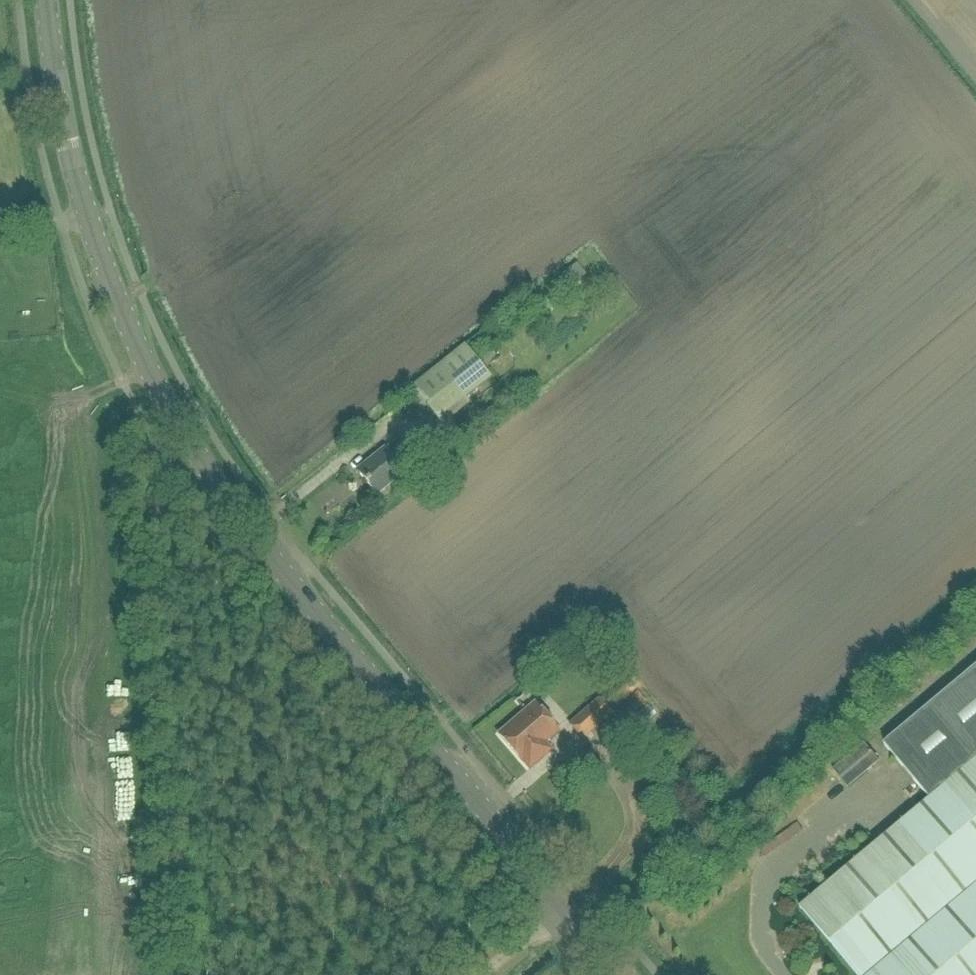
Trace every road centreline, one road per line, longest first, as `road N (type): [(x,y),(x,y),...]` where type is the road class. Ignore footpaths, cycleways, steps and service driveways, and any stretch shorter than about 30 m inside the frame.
road 1 (secondary): [(625,974),(280,570),(187,438),(120,311),(83,205),(45,0)]

